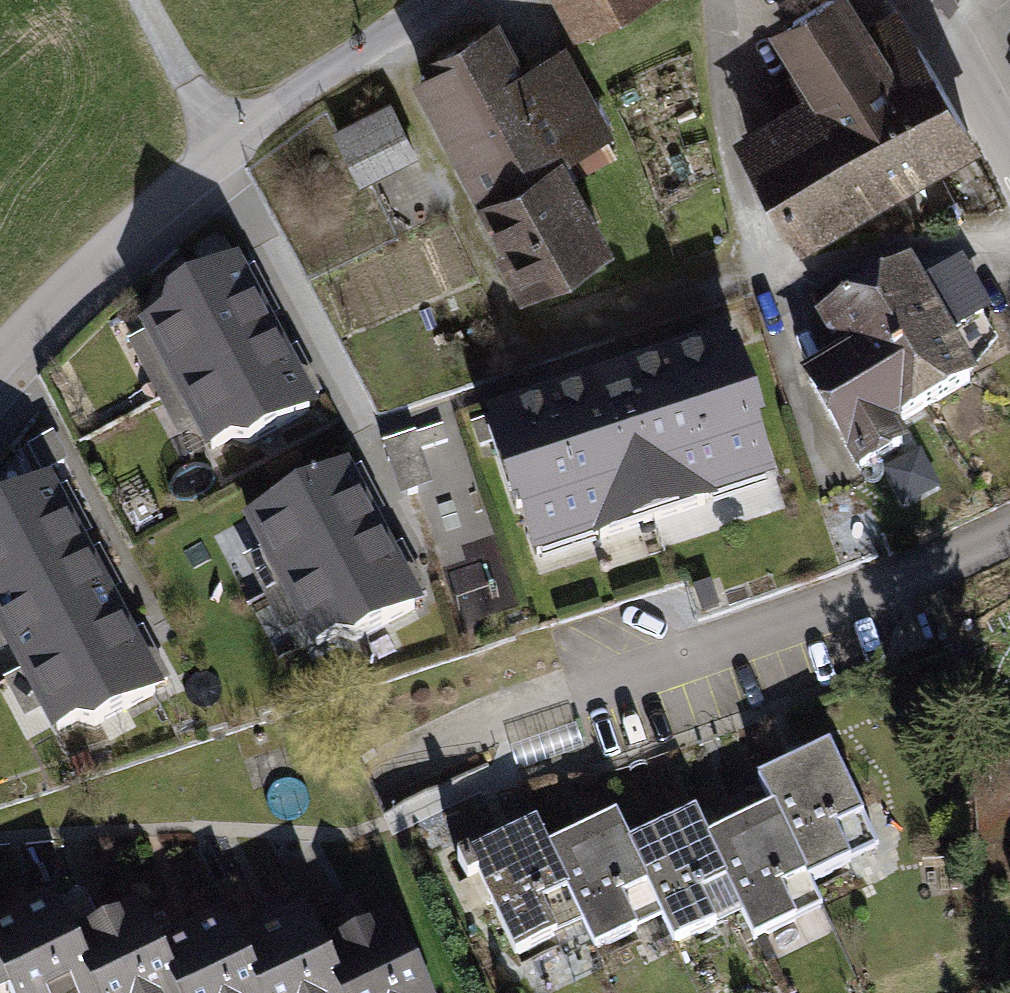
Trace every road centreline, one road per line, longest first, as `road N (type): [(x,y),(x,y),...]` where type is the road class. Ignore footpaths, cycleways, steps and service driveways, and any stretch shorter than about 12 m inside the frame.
road 1 (residential): [(435,0),(224,149),(104,252),(0,355)]
road 2 (track): [(762,282),(719,138),(727,0)]
road 3 (track): [(1009,230),(762,282)]
road 4 (unclassified): [(1009,148),(915,0)]

